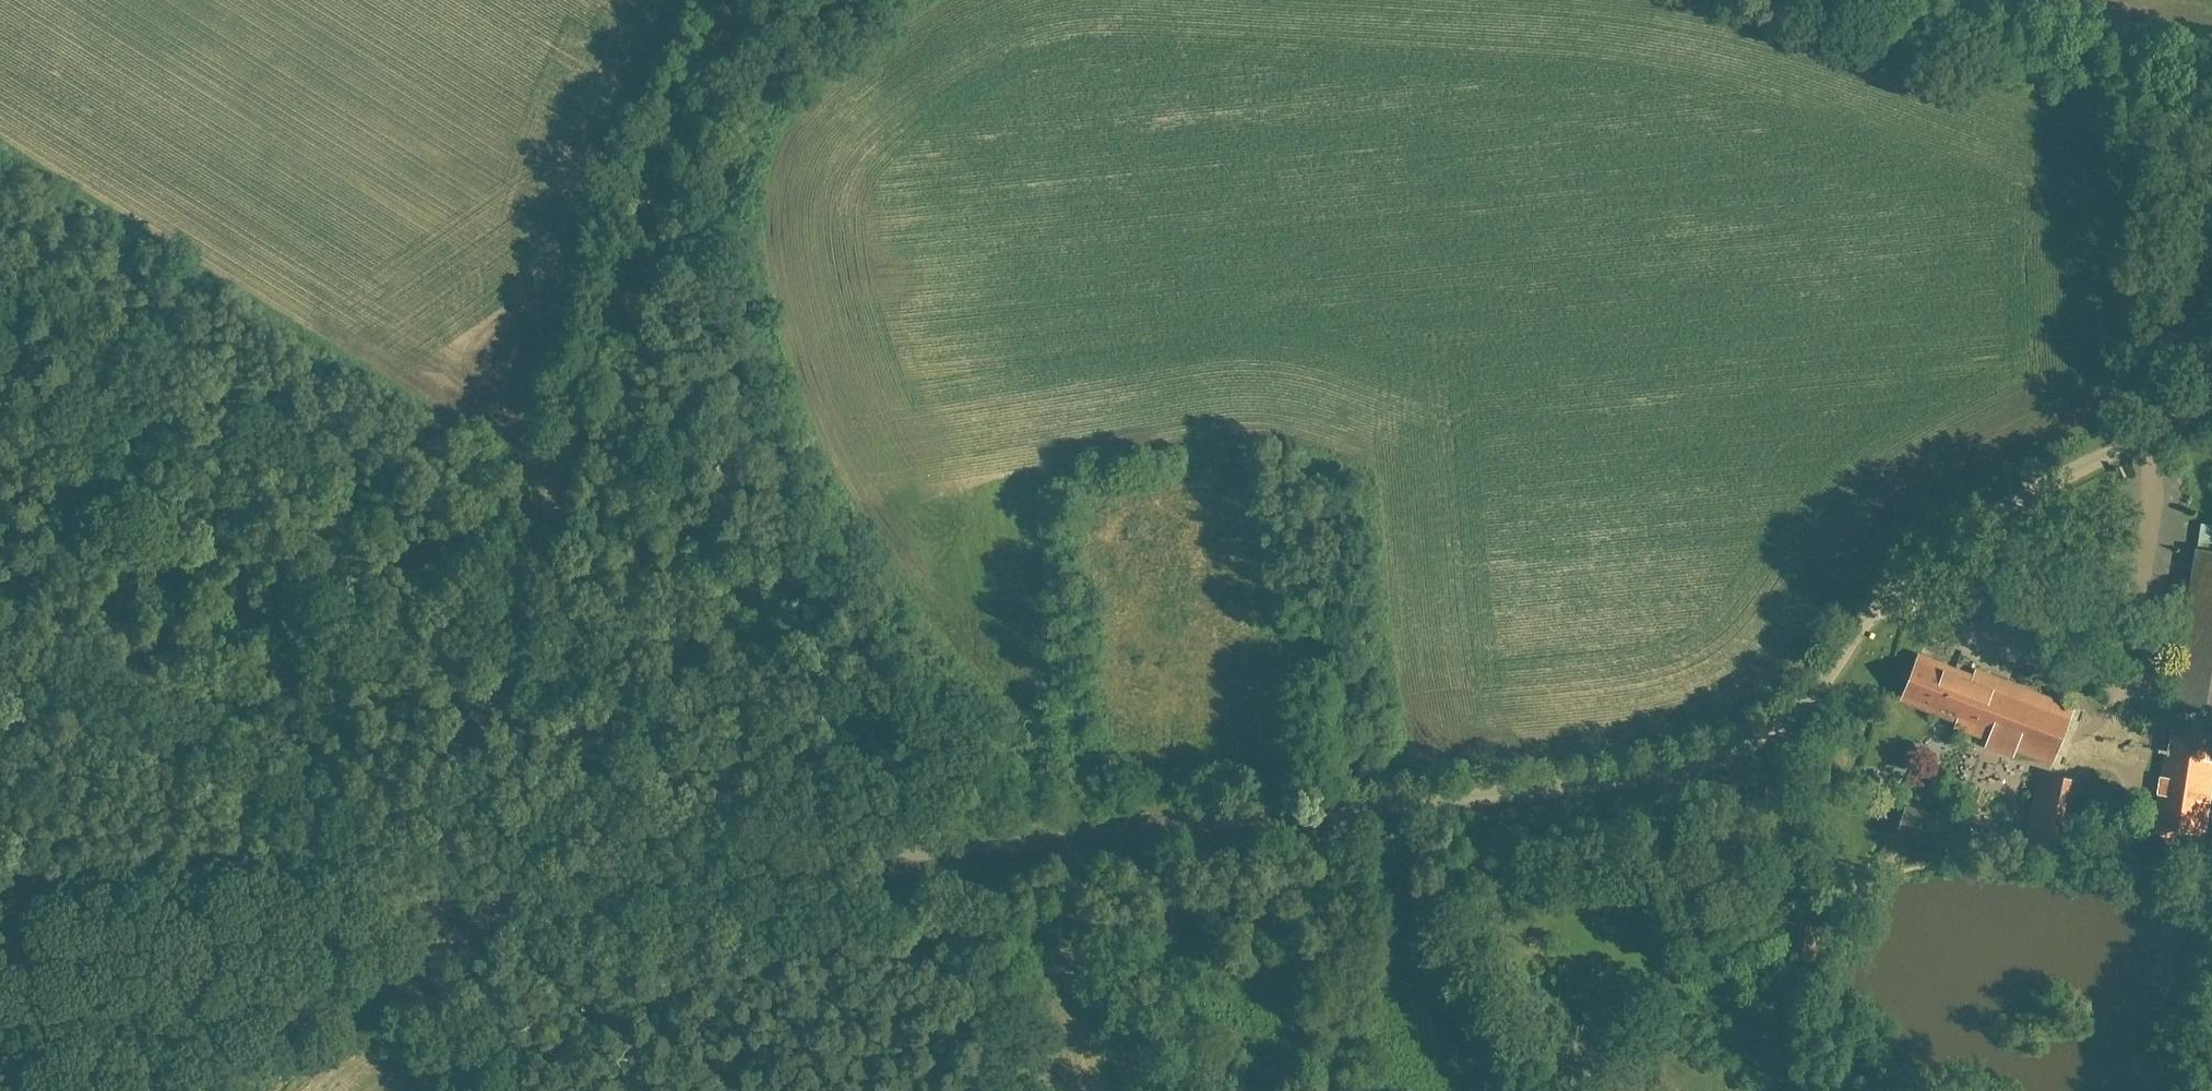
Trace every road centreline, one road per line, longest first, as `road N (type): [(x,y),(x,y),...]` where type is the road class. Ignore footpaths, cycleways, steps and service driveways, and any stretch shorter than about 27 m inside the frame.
road 1 (residential): [(432,910),(1543,792),(1728,757),(1796,725),(1903,570),(2211,403)]
road 2 (unclassified): [(747,0),(669,158),(432,910)]
road 3 (track): [(1728,757),(1704,799),(1658,1008),(1620,1090)]
road 4 (unclassified): [(255,1090),(402,982),(432,910)]

